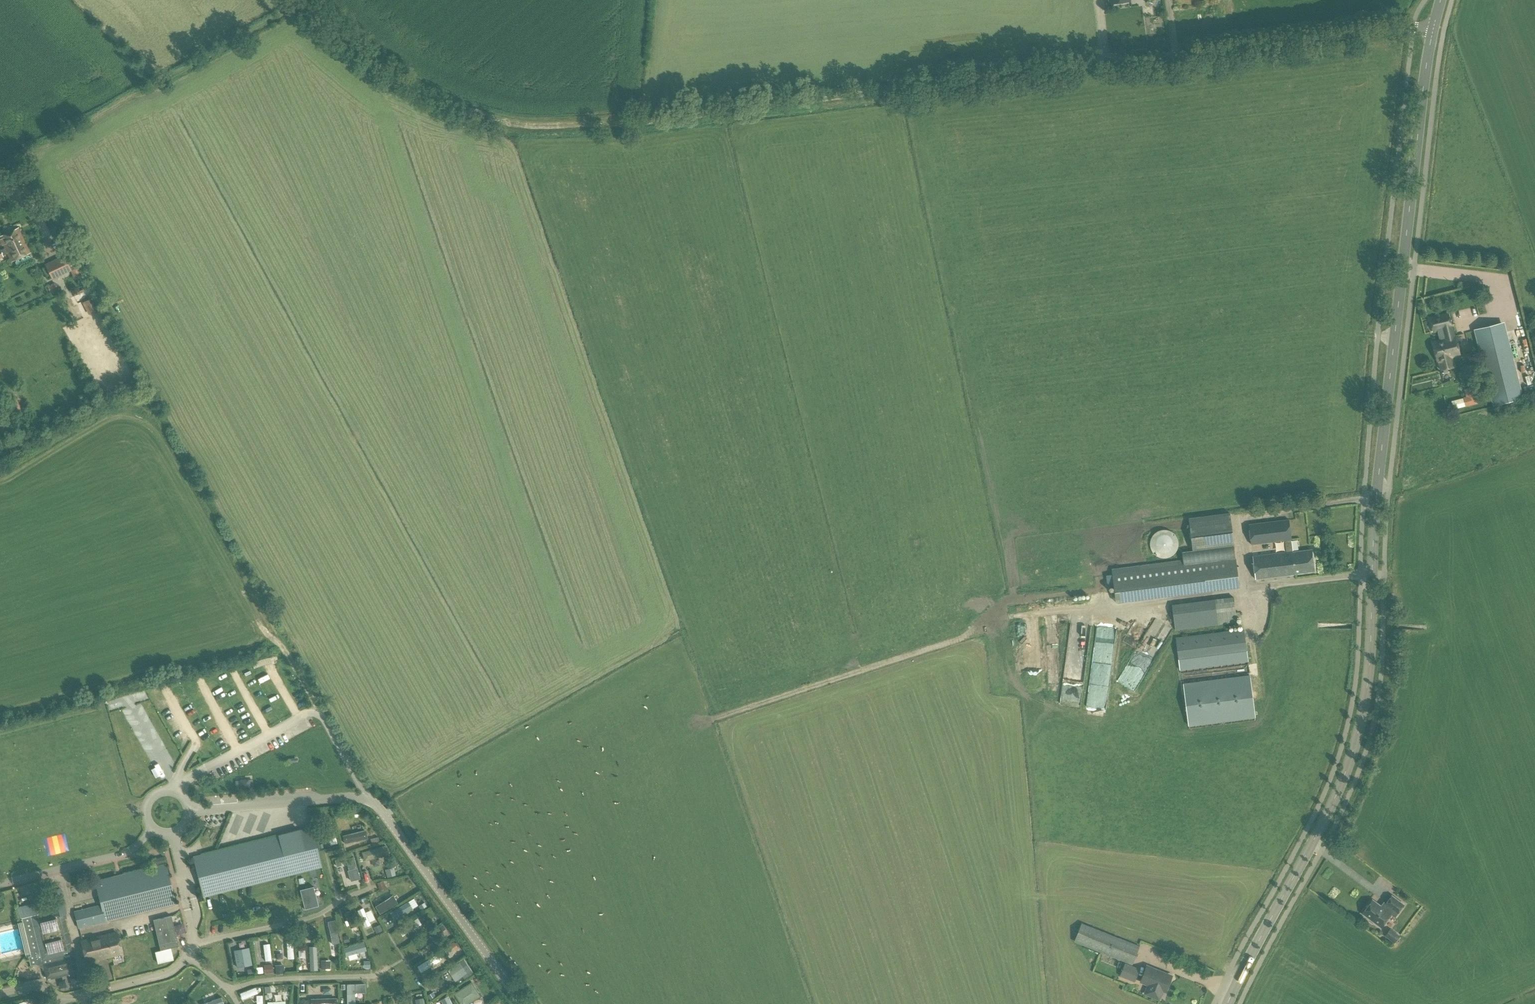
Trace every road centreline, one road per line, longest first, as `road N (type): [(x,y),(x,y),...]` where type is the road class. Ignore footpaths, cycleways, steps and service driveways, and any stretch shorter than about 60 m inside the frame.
road 1 (tertiary): [(1227,1003),(1335,797),(1364,704),(1375,505),(1434,27)]
road 2 (track): [(303,0),(389,74),(517,127),(616,126),(1093,68)]
road 3 (track): [(318,711),(145,422),(105,421),(0,483)]
road 4 (track): [(0,172),(300,0)]
road 5 (unclassified): [(1434,27),(1093,68)]
road 6 (unclassified): [(382,812),(524,1003)]

